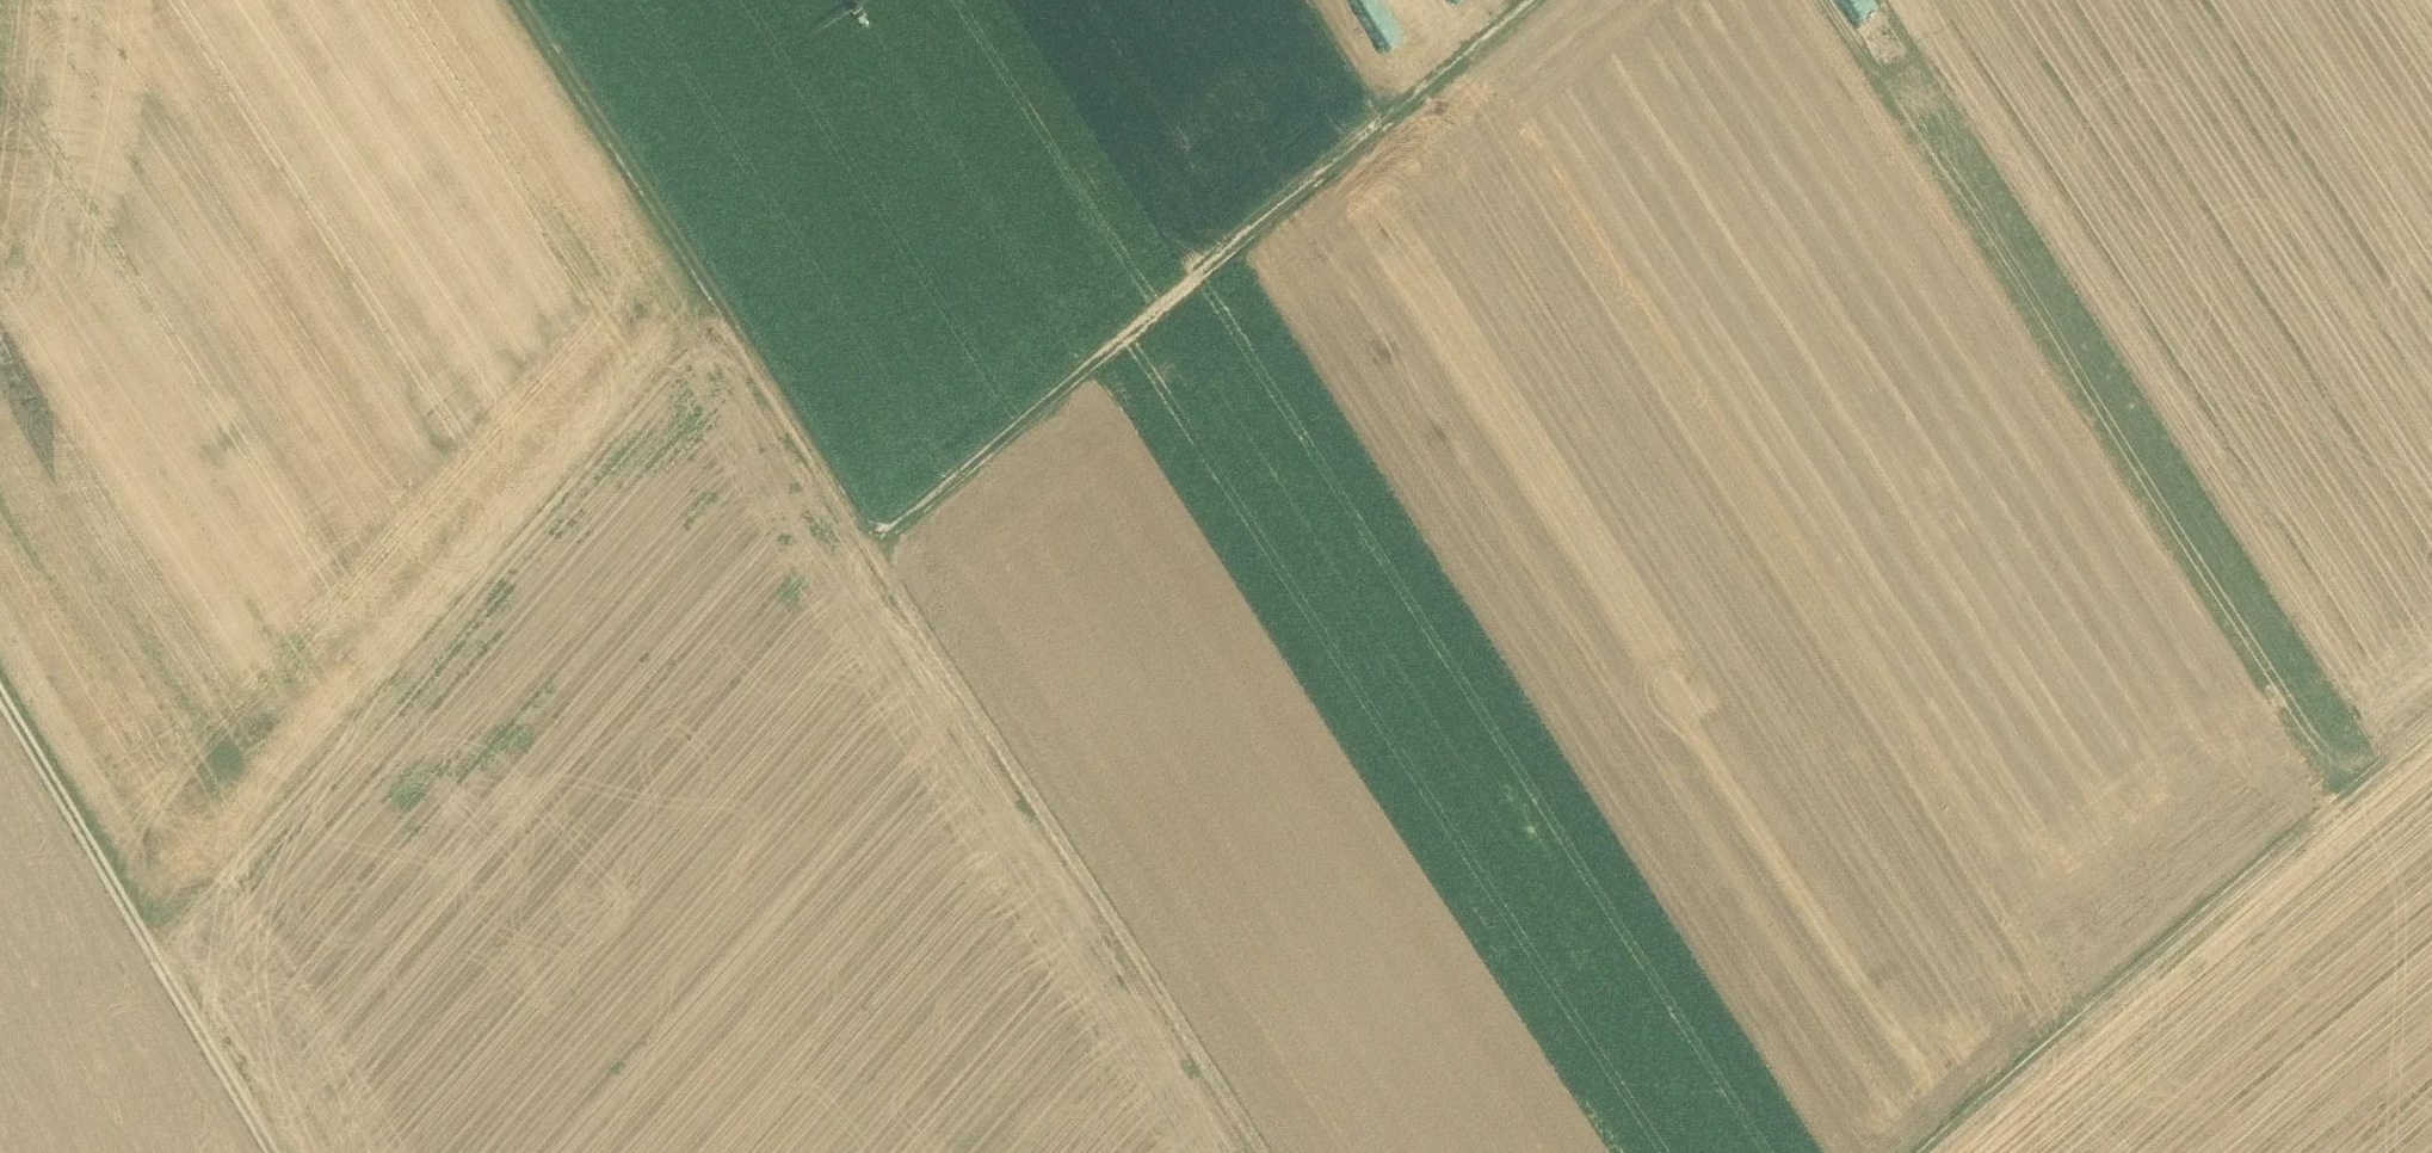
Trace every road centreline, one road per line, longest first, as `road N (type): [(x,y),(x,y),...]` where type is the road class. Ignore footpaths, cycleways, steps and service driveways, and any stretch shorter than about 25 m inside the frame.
road 1 (track): [(528,0),(878,548),(1089,367)]
road 2 (track): [(878,548),(1272,1152)]
road 3 (track): [(2431,733),(1931,1152)]
road 4 (track): [(1539,0),(1089,367)]
road 5 (track): [(0,687),(281,1152)]

